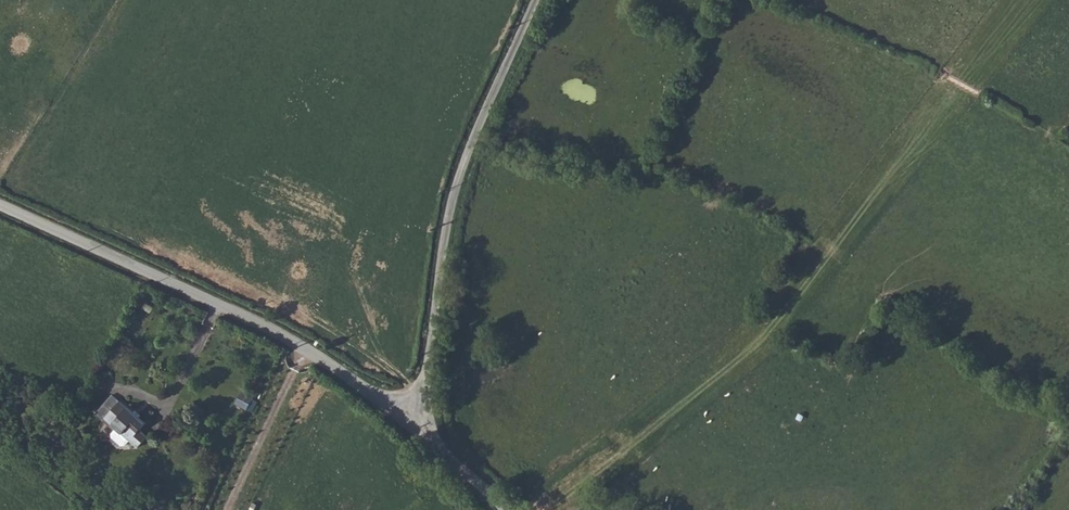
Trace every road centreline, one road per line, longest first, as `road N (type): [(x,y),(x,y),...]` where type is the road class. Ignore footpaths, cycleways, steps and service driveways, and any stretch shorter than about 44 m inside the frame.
road 1 (unclassified): [(0,204),(281,337),(406,420)]
road 2 (unclassified): [(406,420),(430,359),(457,186),(537,0)]
road 3 (unclassified): [(406,420),(508,509)]

